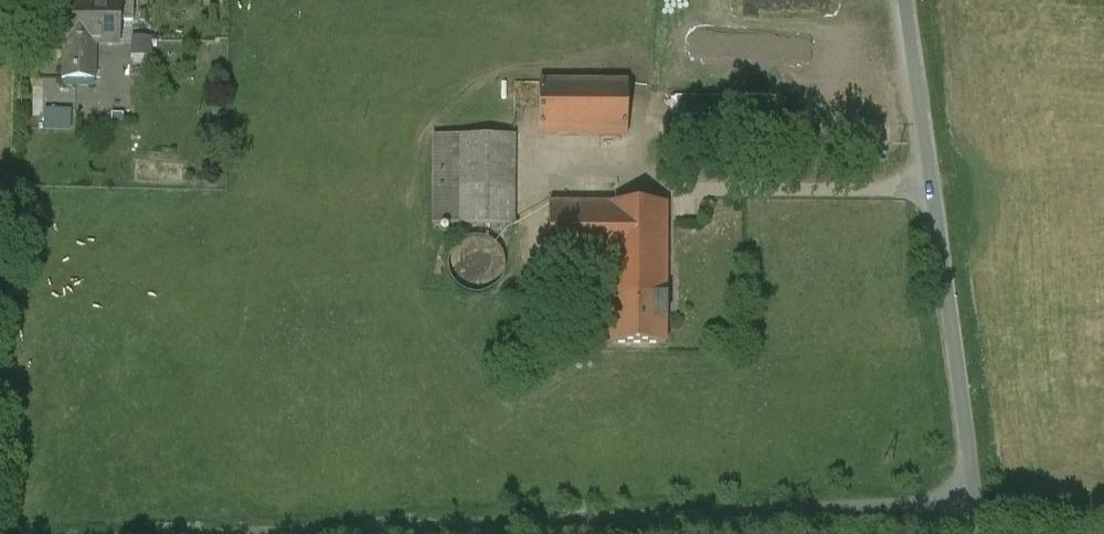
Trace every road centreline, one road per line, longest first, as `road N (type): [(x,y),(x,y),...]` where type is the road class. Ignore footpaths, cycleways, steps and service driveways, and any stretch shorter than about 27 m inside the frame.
road 1 (unclassified): [(971,497),(203,533)]
road 2 (unclassified): [(901,0),(971,497)]

